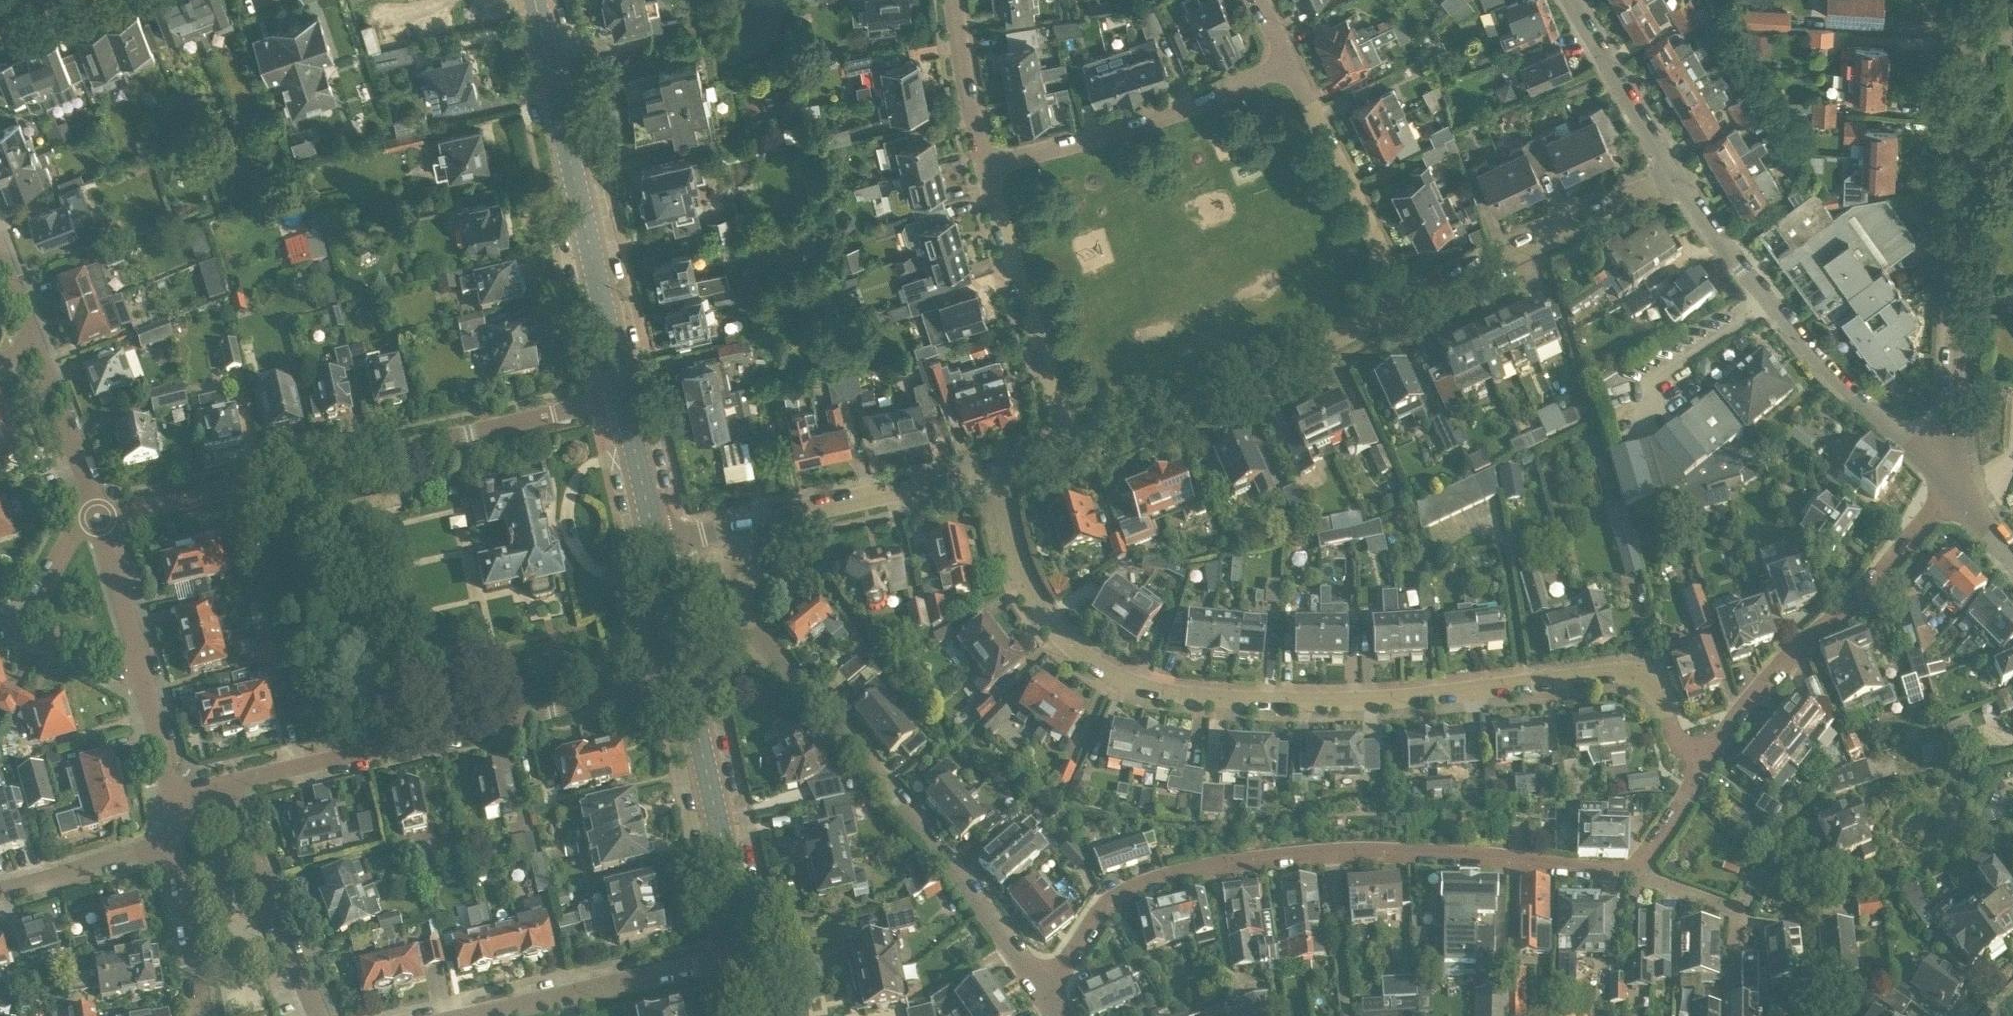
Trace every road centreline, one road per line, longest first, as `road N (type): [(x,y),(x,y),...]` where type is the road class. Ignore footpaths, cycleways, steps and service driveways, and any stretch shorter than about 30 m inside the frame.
road 1 (residential): [(1708,756),(1684,741),(1648,682),(1626,673),(1366,701),(1198,698),(1141,685),(1089,659),(1036,606),(1013,567),(994,472)]
road 2 (residential): [(1636,873),(1394,853),(1270,859),(1153,882),(1113,900),(1038,981)]
road 3 (residential): [(1038,981),(759,631),(737,521)]
road 4 (residential): [(101,516),(621,393)]
road 5 (residential): [(216,785),(683,676)]
road 6 (residential): [(1950,493),(1764,299),(1677,183)]
road 7 (tertiary): [(621,393),(534,0)]
road 8 (residential): [(1073,446),(1171,412),(1407,307)]
road 9 (residential): [(1950,493),(1708,756)]
road 10 (residential): [(983,165),(1096,136),(1294,64)]
road 11 (residential): [(1950,493),(1961,182)]
road 12 (residential): [(1407,307),(1677,183)]
road 13 (residential): [(1073,446),(983,165)]
road 14 (tertiary): [(747,956),(683,676)]
road 15 (residential): [(469,1015),(747,956)]
road 16 (residential): [(1407,307),(1294,64)]
road 17 (residential): [(737,521),(994,472)]
road 18 (residential): [(324,1015),(216,785)]
road 19 (residential): [(1677,183),(1568,0)]
road 20 (residential): [(176,841),(0,889)]
road 21 (residential): [(1961,182),(1972,0)]
road 22 (residential): [(101,516),(37,351)]
road 23 (residential): [(206,1015),(176,841)]
road 24 (residential): [(143,681),(101,516)]
road 25 (residential): [(983,165),(952,0)]
road 26 (tertiary): [(653,542),(621,393)]
road 27 (residential): [(1708,756),(1636,873)]
road 28 (tertiary): [(683,676),(653,542)]
road 29 (residential): [(22,619),(143,681)]
road 30 (residential): [(101,516),(83,524),(22,619)]

